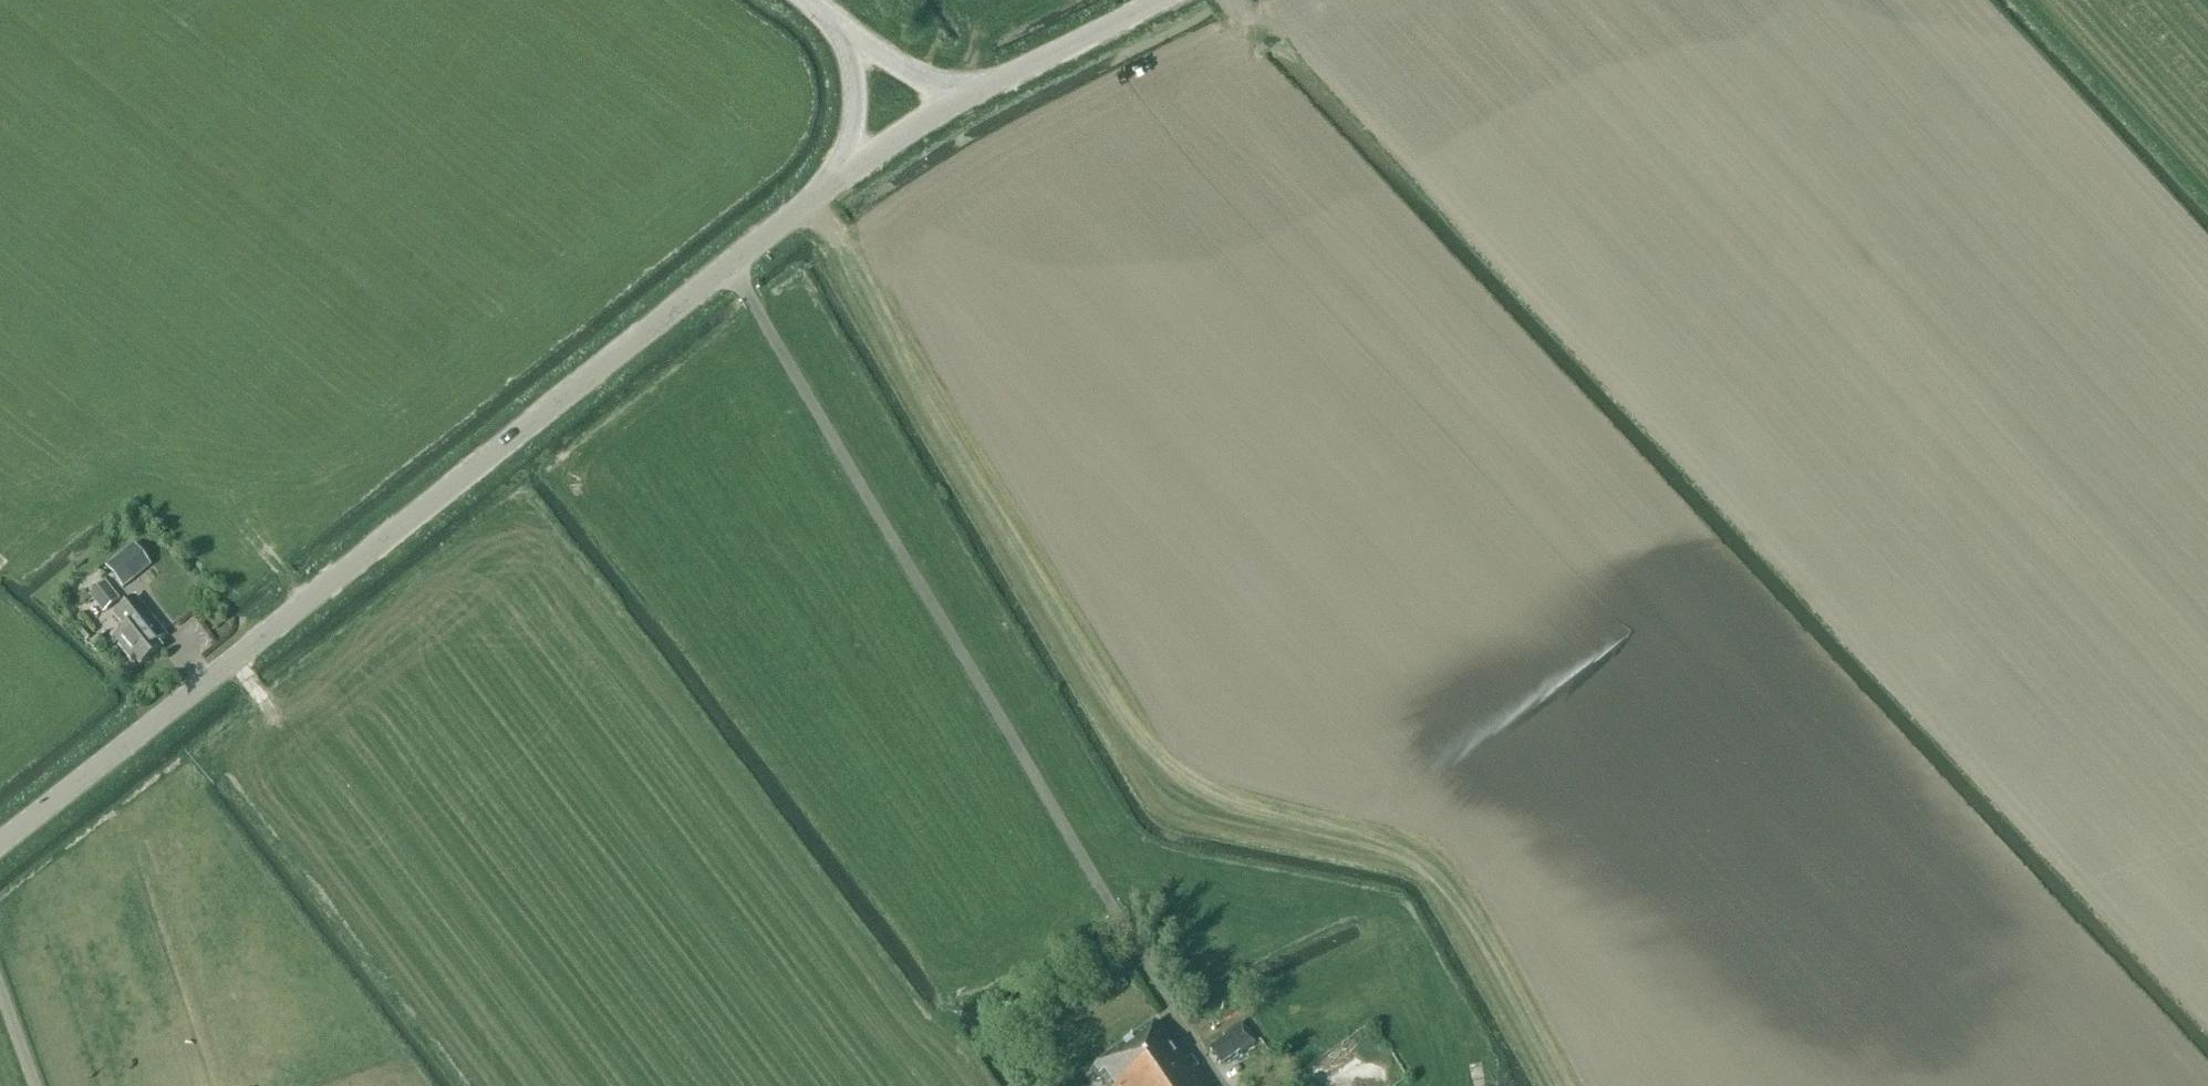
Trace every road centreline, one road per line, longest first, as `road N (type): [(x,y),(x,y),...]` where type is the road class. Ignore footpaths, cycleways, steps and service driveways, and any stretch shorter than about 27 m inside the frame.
road 1 (tertiary): [(0,844),(846,172)]
road 2 (tertiary): [(959,101),(1162,0)]
road 3 (tertiary): [(852,36),(846,172)]
road 4 (tertiary): [(846,172),(959,101)]
road 5 (tertiary): [(959,101),(852,36)]

